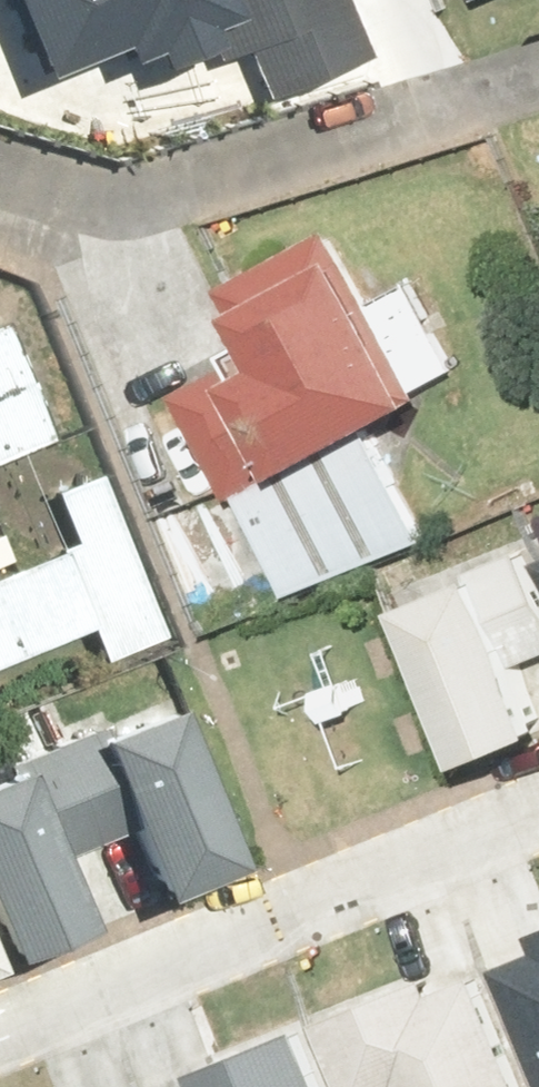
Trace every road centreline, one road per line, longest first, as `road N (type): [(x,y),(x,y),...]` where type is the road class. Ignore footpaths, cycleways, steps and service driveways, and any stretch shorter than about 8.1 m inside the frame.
road 1 (residential): [(0,1029),(538,816)]

